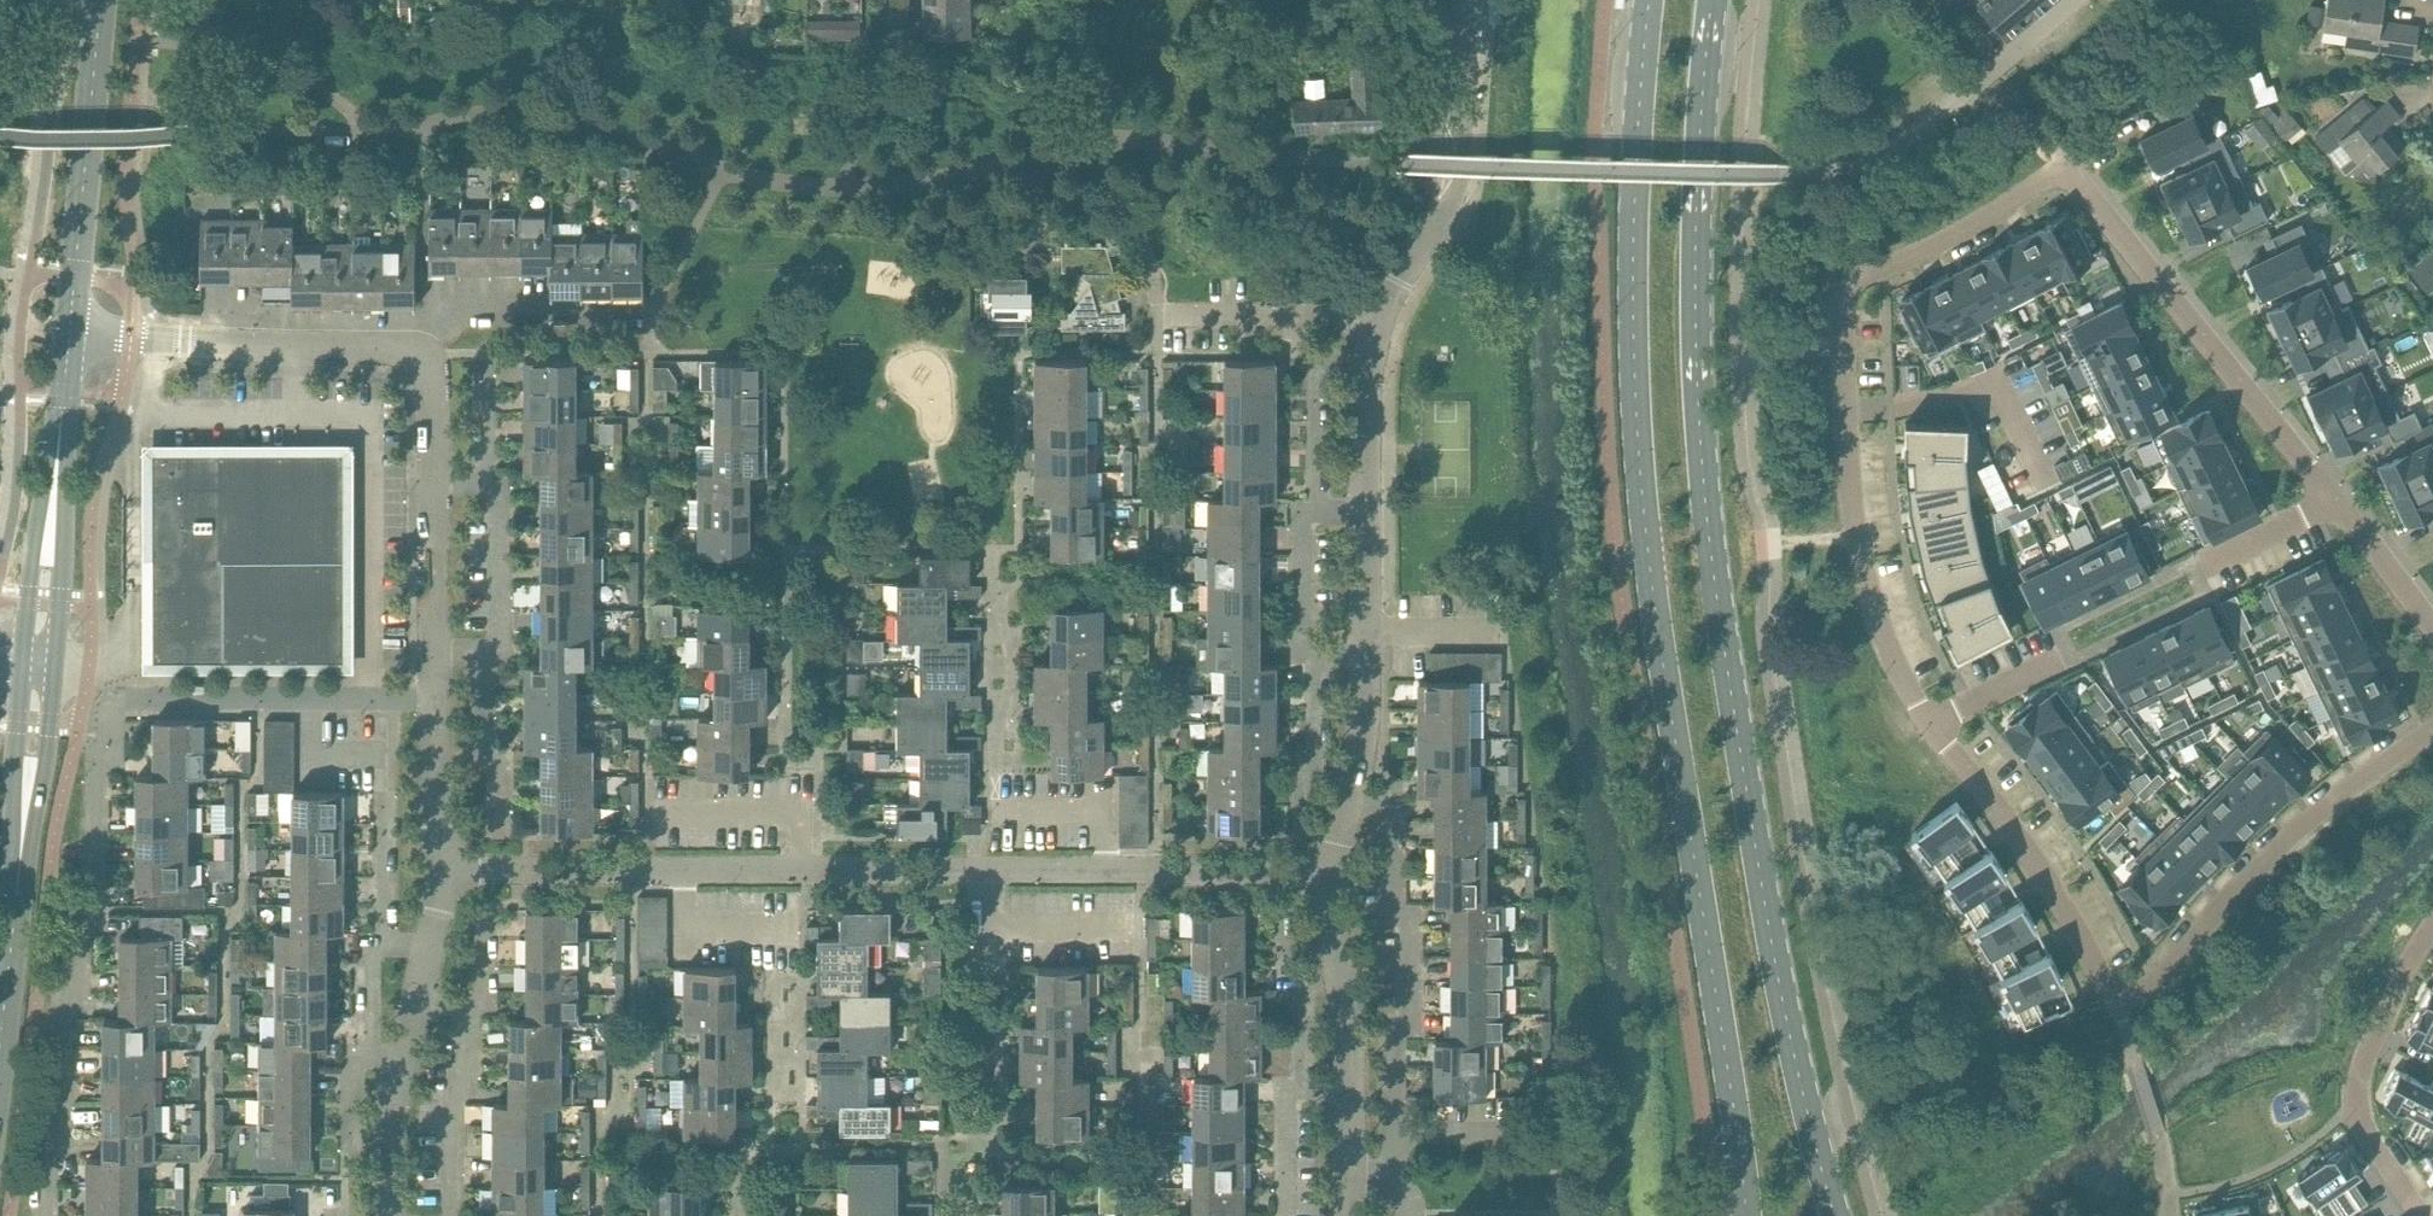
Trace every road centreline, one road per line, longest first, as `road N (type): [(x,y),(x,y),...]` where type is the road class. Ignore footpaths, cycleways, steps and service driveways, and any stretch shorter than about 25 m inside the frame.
road 1 (residential): [(1864,542),(1845,319),(1853,291),(1874,267),(2044,177),(2097,195),(2336,510)]
road 2 (residential): [(445,871),(1326,873)]
road 3 (residential): [(49,1215),(49,1180),(67,1115),(67,1018),(95,891),(97,777),(116,698),(436,700)]
road 4 (residential): [(2432,731),(2260,865),(2143,996),(2106,981),(1948,736),(1944,713)]
road 5 (residential): [(436,700),(436,396),(425,358),(386,347),(69,333)]
road 6 (secondary): [(1839,1215),(1773,945),(1711,547)]
road 7 (secondary): [(1648,551),(1744,1215)]
road 8 (residential): [(1379,314),(1370,356),(1362,750),(1326,873)]
road 9 (secondary): [(1650,0),(1634,223),(1648,551)]
road 10 (secondary): [(1711,547),(1697,366),(1711,0)]
road 11 (residential): [(1944,713),(1959,696),(2336,510)]
road 12 (residential): [(392,1215),(395,1119),(445,871)]
road 13 (residential): [(1326,873),(1350,1028),(1352,1176),(1344,1215)]
road 14 (residential): [(1467,0),(1451,195),(1379,314)]
road 15 (tertiary): [(69,333),(101,0)]
road 16 (tertiary): [(12,941),(47,762),(56,661)]
road 17 (tertiary): [(22,660),(12,941)]
road 18 (residential): [(2076,0),(1880,156)]
road 19 (tertiary): [(61,429),(31,563),(22,660)]
road 20 (tertiary): [(56,661),(65,560),(61,429)]
road 21 (residential): [(2338,1088),(2197,1149),(2169,1198),(2171,1215)]
road 22 (residential): [(1159,311),(1379,314)]
road 23 (residential): [(1944,713),(1881,626),(1864,542)]
road 24 (residential): [(2432,929),(2387,1024),(2338,1088)]
road 25 (residential): [(445,871),(436,700)]
road 26 (residential): [(2336,510),(2432,630)]
road 27 (residential): [(2338,1088),(2422,1215)]

